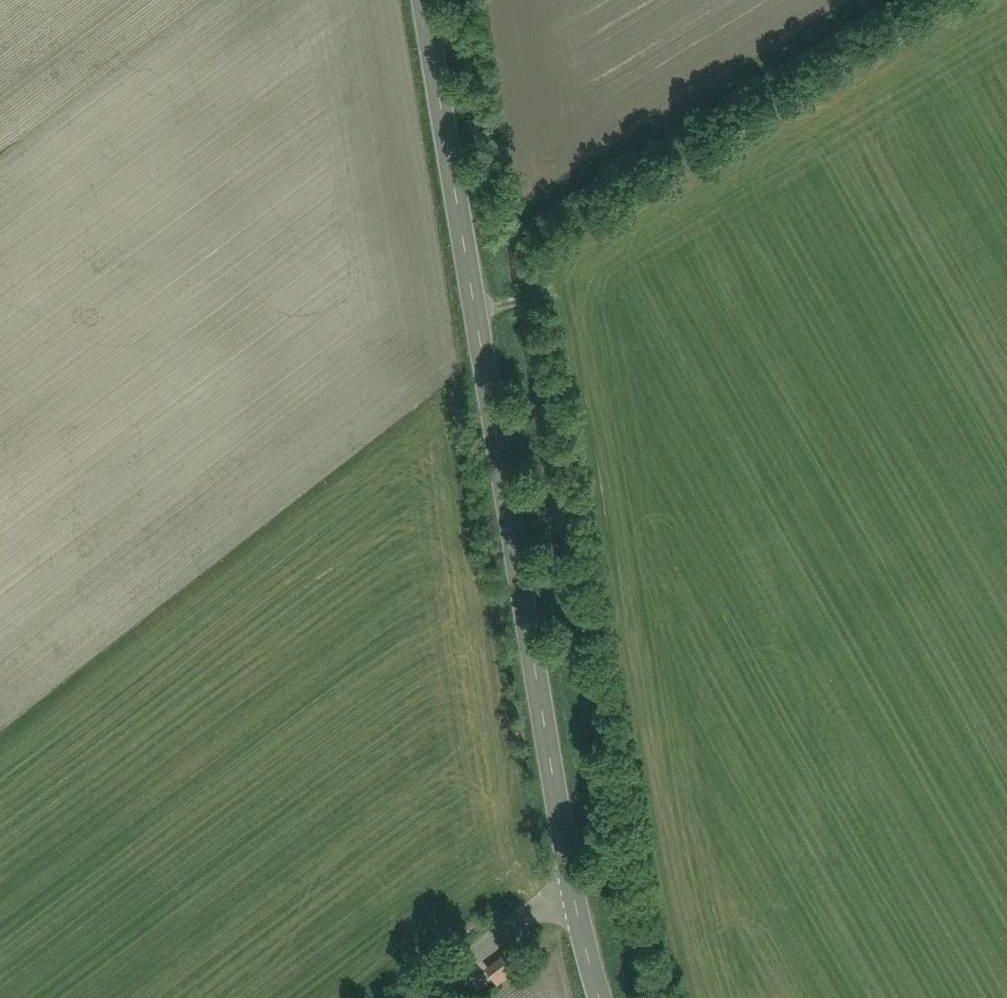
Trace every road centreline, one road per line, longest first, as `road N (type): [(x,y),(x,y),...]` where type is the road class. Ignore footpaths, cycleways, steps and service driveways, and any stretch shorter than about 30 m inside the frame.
road 1 (tertiary): [(423,0),(574,891)]
road 2 (residential): [(431,997),(574,891)]

